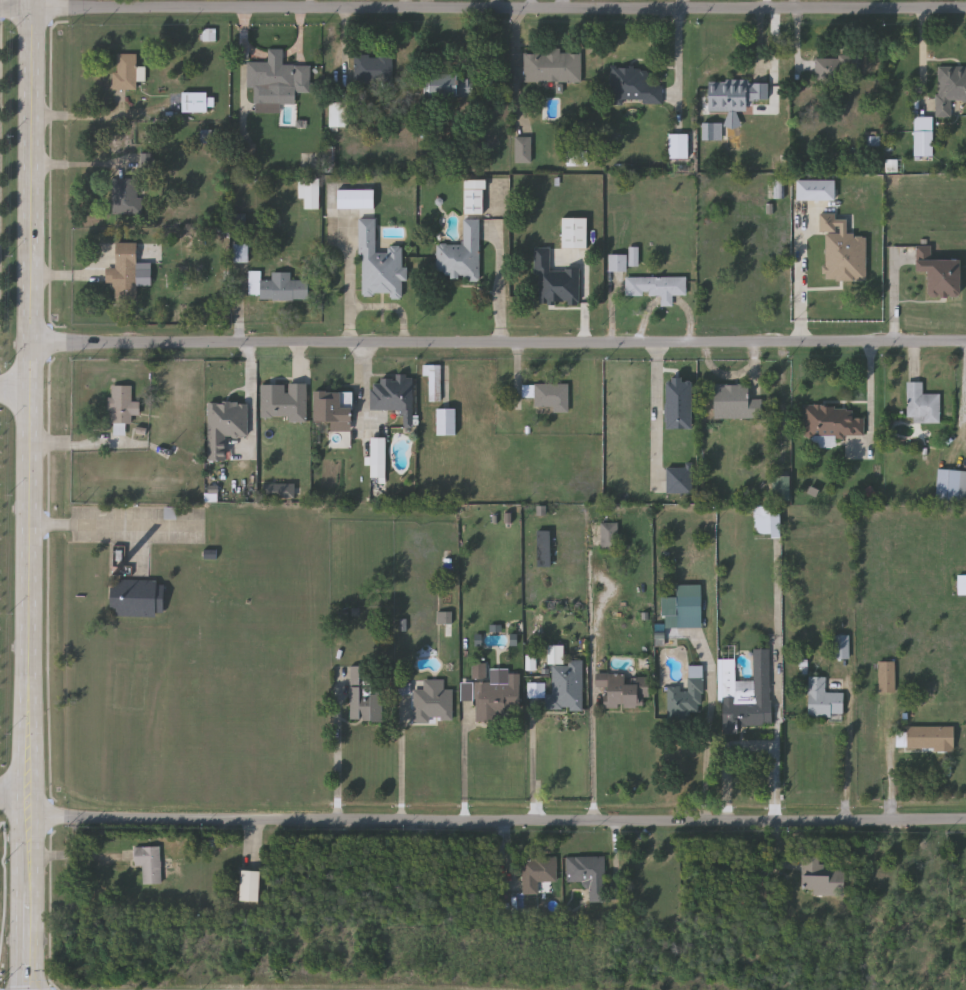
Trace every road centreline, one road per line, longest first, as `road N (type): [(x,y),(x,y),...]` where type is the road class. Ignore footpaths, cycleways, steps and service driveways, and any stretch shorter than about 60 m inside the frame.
road 1 (tertiary): [(32,0),(31,989)]
road 2 (residential): [(965,821),(31,818)]
road 3 (residential): [(965,3),(32,7)]
road 4 (residential): [(965,339),(32,343)]

